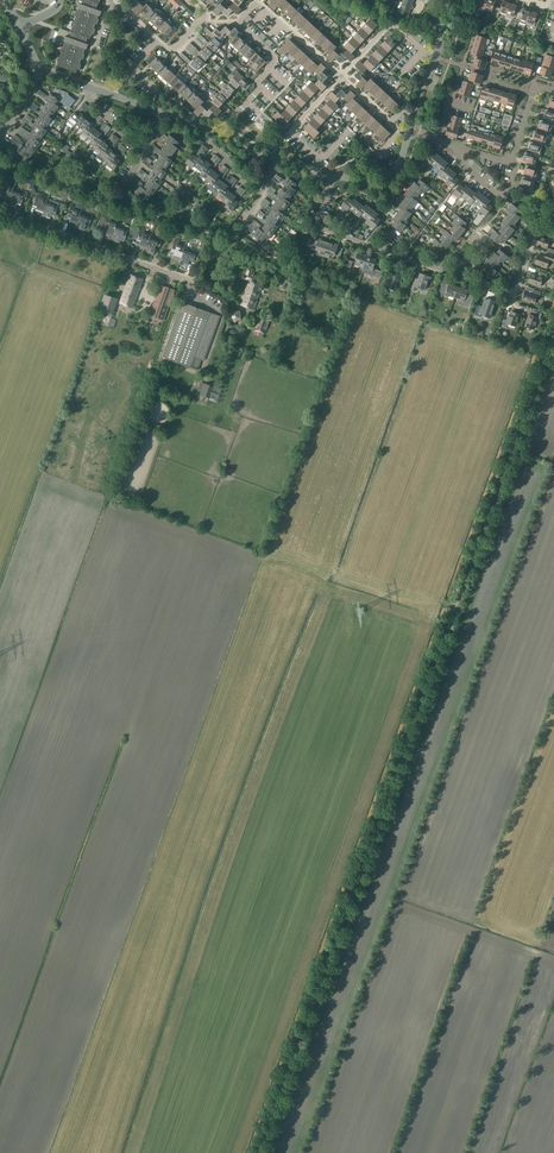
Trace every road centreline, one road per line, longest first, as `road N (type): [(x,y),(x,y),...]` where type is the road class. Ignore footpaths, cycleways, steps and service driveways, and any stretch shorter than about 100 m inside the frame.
road 1 (residential): [(514,299),(317,226),(332,181)]
road 2 (residential): [(192,277),(0,214)]
road 3 (residential): [(341,77),(257,3),(239,23),(274,55)]

